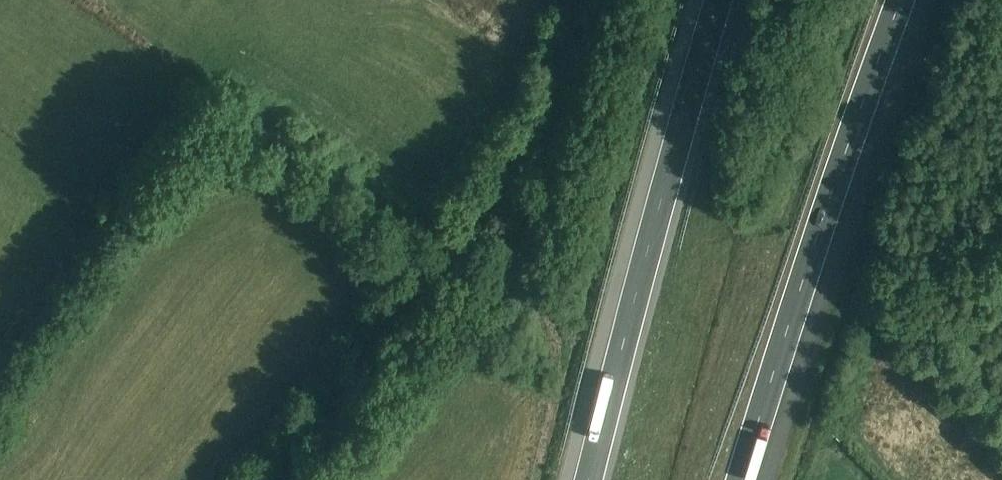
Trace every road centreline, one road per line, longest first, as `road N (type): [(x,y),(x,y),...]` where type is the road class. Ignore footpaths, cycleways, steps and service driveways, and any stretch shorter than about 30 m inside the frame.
road 1 (track): [(582,0),(562,74),(500,190),(271,479)]
road 2 (motorway): [(747,479),(907,0)]
road 3 (motorway): [(719,0),(587,479)]

